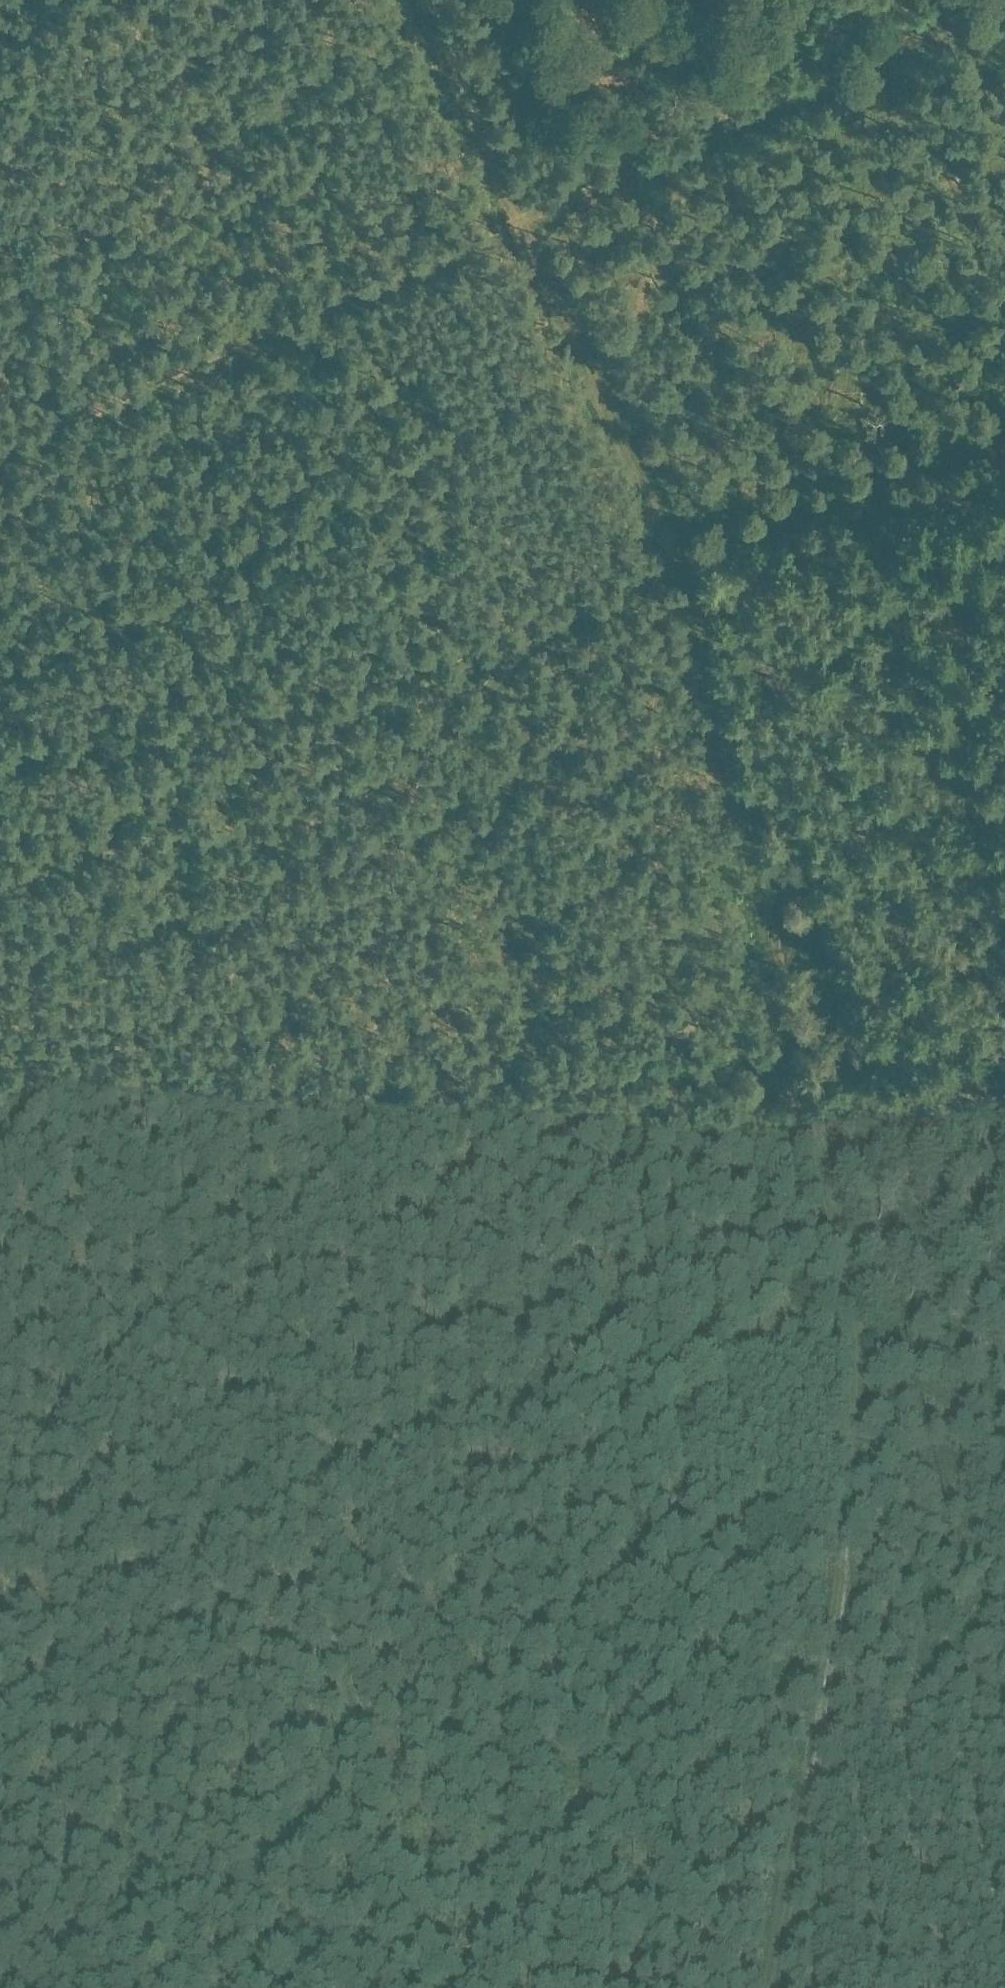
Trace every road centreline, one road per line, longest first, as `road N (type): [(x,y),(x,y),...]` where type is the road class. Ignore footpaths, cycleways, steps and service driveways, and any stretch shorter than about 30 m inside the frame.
road 1 (track): [(677,554),(723,668),(869,1271),(866,1494),(828,1752),(774,1987)]
road 2 (track): [(0,1726),(309,1590),(445,1903),(833,1720)]
road 3 (track): [(0,1173),(526,622)]
road 4 (track): [(531,226),(0,461)]
road 5 (track): [(0,851),(526,622)]
road 6 (track): [(1004,5),(531,226)]
road 7 (track): [(677,554),(1004,403)]
road 8 (track): [(531,226),(677,554)]
road 9 (track): [(423,0),(531,226)]
road 10 (track): [(445,1903),(257,1987)]
road 11 (track): [(526,622),(677,554)]

